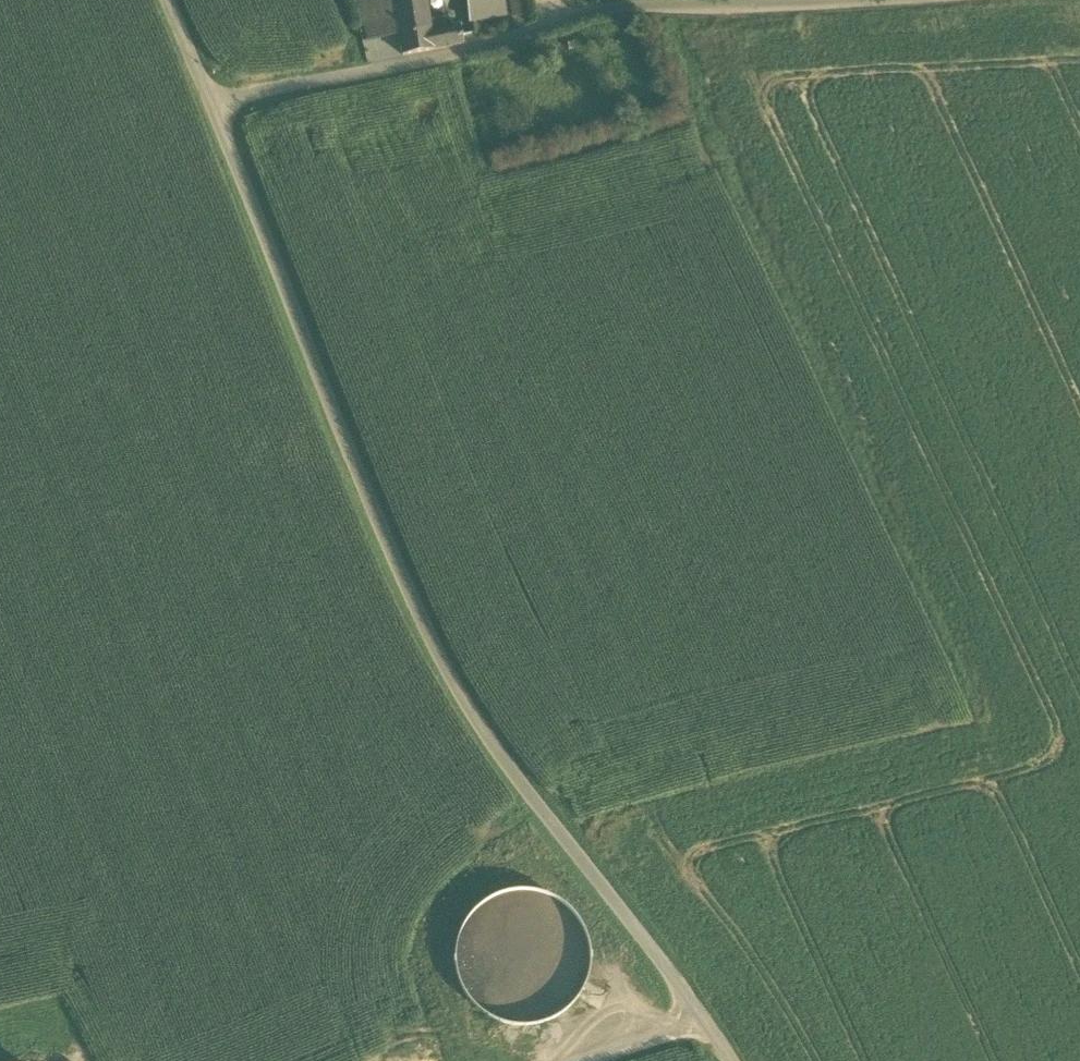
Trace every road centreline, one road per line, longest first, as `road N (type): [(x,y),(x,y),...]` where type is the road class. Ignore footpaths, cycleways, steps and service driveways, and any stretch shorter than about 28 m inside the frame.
road 1 (unclassified): [(213,100),(412,601),(458,690),(732,1060)]
road 2 (unclassified): [(833,0),(634,5),(376,70),(213,100)]

